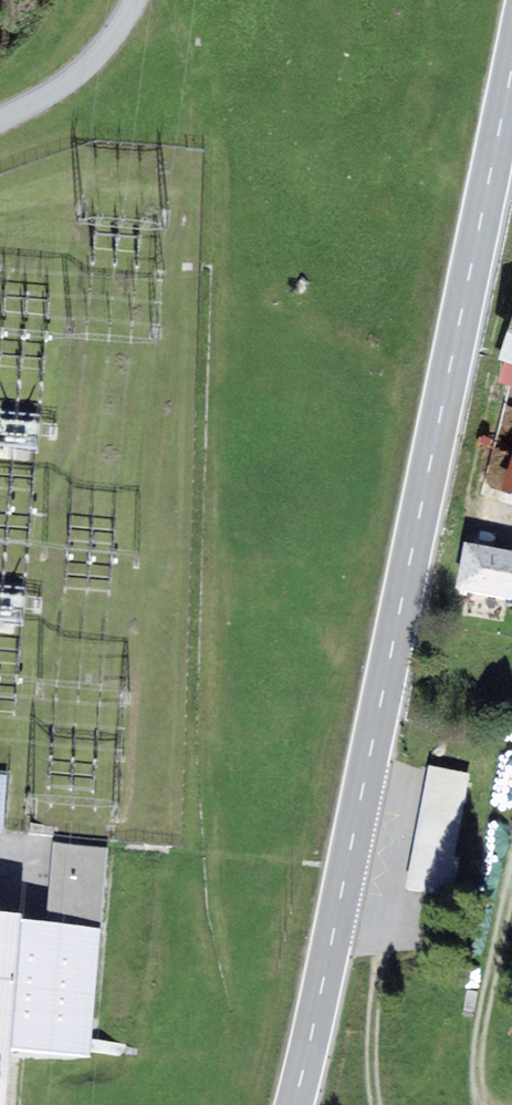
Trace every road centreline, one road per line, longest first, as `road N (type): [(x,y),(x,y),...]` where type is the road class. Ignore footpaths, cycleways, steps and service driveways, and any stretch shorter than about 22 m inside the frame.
road 1 (primary): [(294,1104),(511,65)]
road 2 (track): [(376,1104),(378,930),(344,882)]
road 3 (track): [(511,881),(477,1044),(482,1104)]
road 4 (residential): [(133,0),(84,70),(0,121)]

